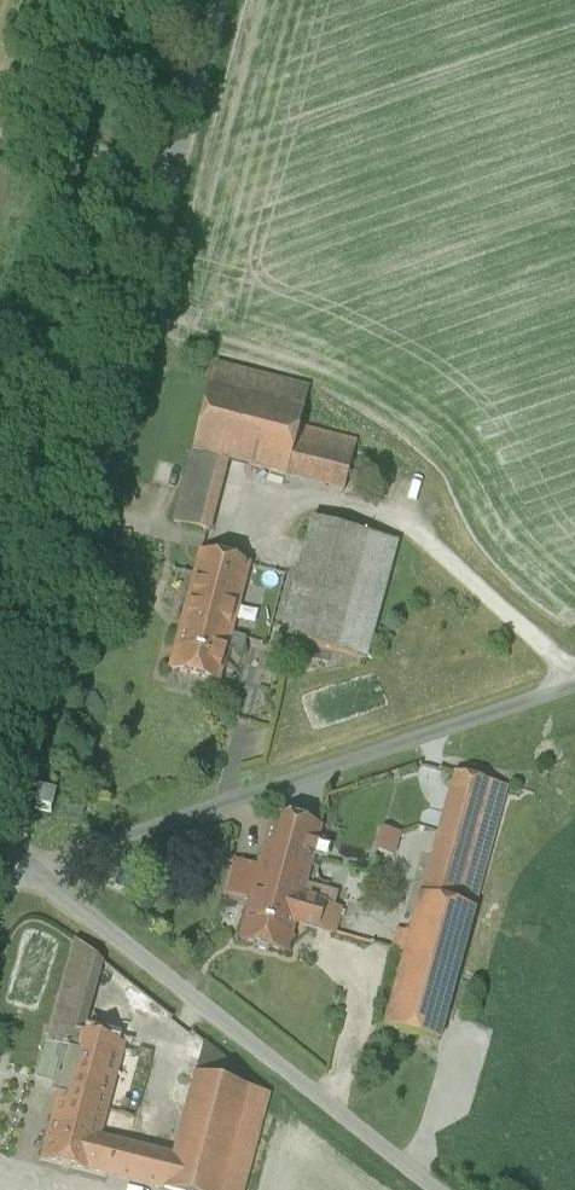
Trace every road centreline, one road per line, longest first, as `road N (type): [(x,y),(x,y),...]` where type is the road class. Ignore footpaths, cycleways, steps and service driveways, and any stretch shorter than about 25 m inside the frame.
road 1 (unclassified): [(0,821),(216,0)]
road 2 (track): [(31,870),(574,686)]
road 3 (track): [(433,1189),(31,870)]
road 4 (track): [(170,173),(0,129)]

